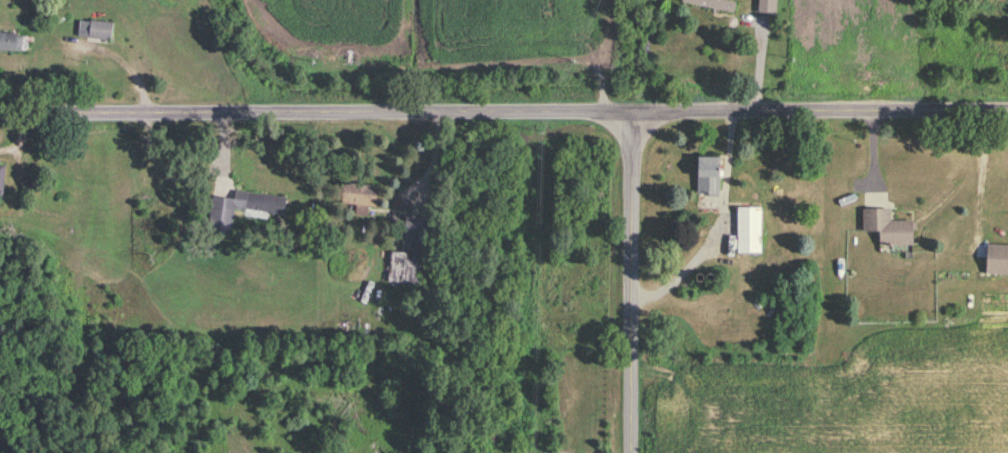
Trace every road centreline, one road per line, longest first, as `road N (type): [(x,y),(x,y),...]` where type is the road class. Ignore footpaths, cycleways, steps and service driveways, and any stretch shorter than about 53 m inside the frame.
road 1 (tertiary): [(0,113),(635,111)]
road 2 (tertiary): [(635,111),(1007,113)]
road 3 (residential): [(635,111),(631,452)]

